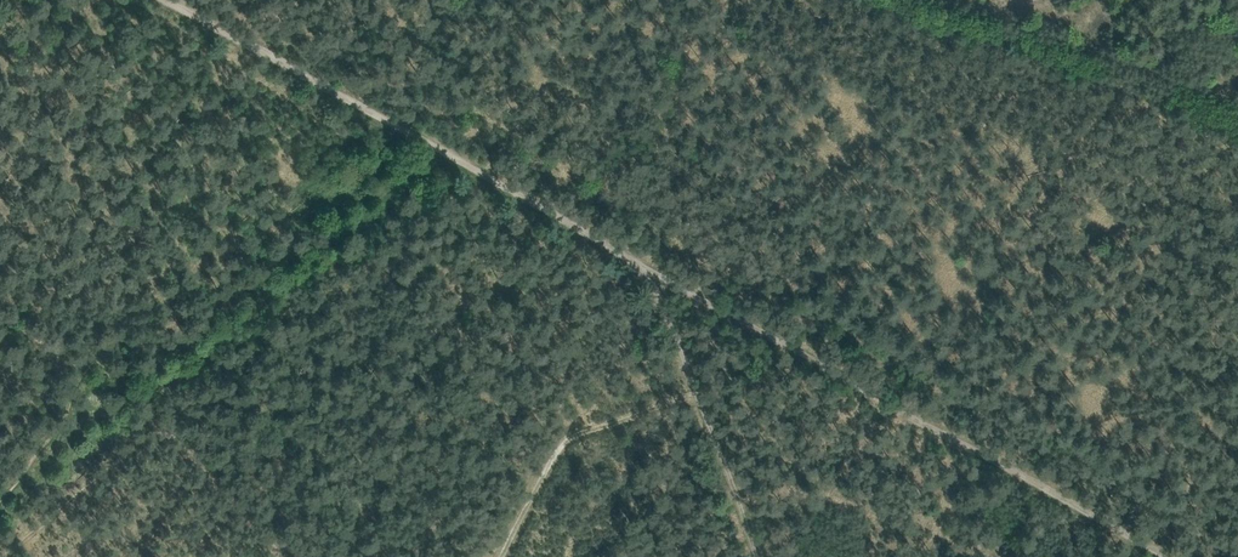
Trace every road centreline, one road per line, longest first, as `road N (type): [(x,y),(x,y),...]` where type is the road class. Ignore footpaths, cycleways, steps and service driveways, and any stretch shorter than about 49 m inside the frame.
road 1 (track): [(169,0),(1157,556)]
road 2 (track): [(750,556),(658,278)]

